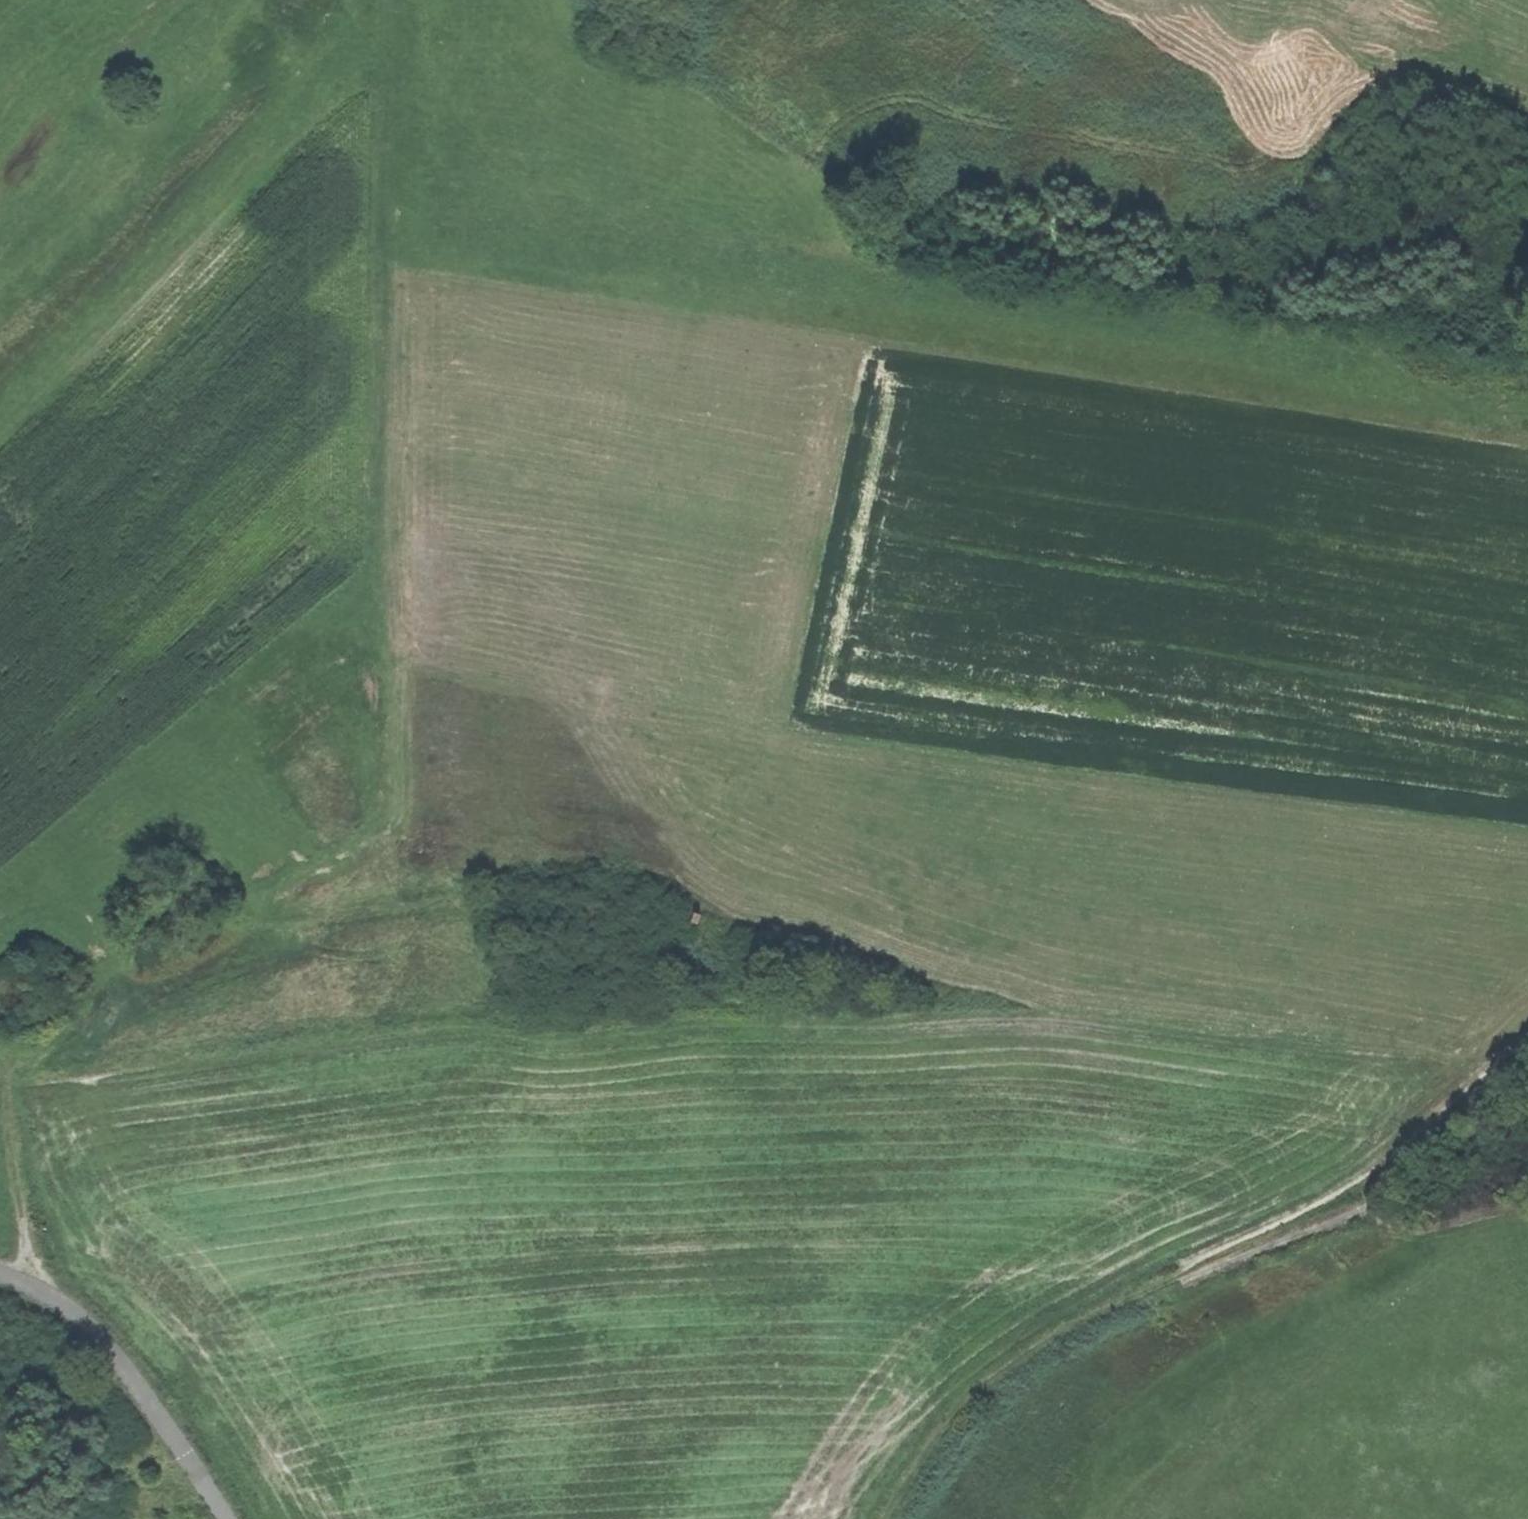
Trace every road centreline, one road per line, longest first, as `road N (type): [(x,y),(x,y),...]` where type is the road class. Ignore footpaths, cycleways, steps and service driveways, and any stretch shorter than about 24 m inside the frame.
road 1 (track): [(24,1284),(26,1232),(4,1056),(22,1013),(380,828),(394,796),(365,473),(382,367),(382,0)]
road 2 (track): [(880,1518),(958,1404),(1032,1347),(1193,1267),(1433,1172),(1527,1102)]

